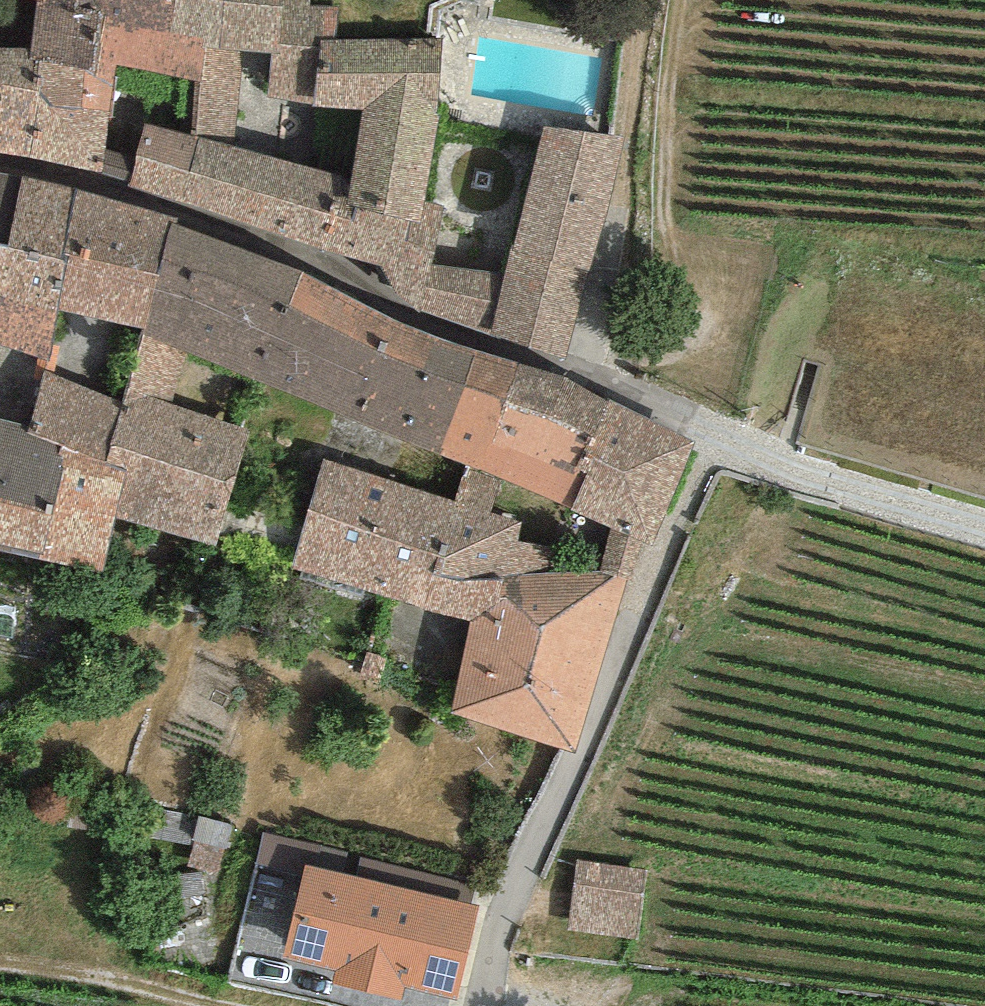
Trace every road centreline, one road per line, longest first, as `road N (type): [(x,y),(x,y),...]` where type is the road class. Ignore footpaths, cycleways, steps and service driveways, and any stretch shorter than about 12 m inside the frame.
road 1 (residential): [(716,426),(459,332),(317,255),(164,204),(0,164)]
road 2 (residential): [(486,1005),(516,893),(590,737),(634,610),(716,426)]
road 3 (track): [(581,372),(637,356),(674,327),(665,156),(682,0)]
road 4 (track): [(581,372),(625,152),(643,0)]
road 5 (residential): [(984,527),(896,504),(716,426)]

